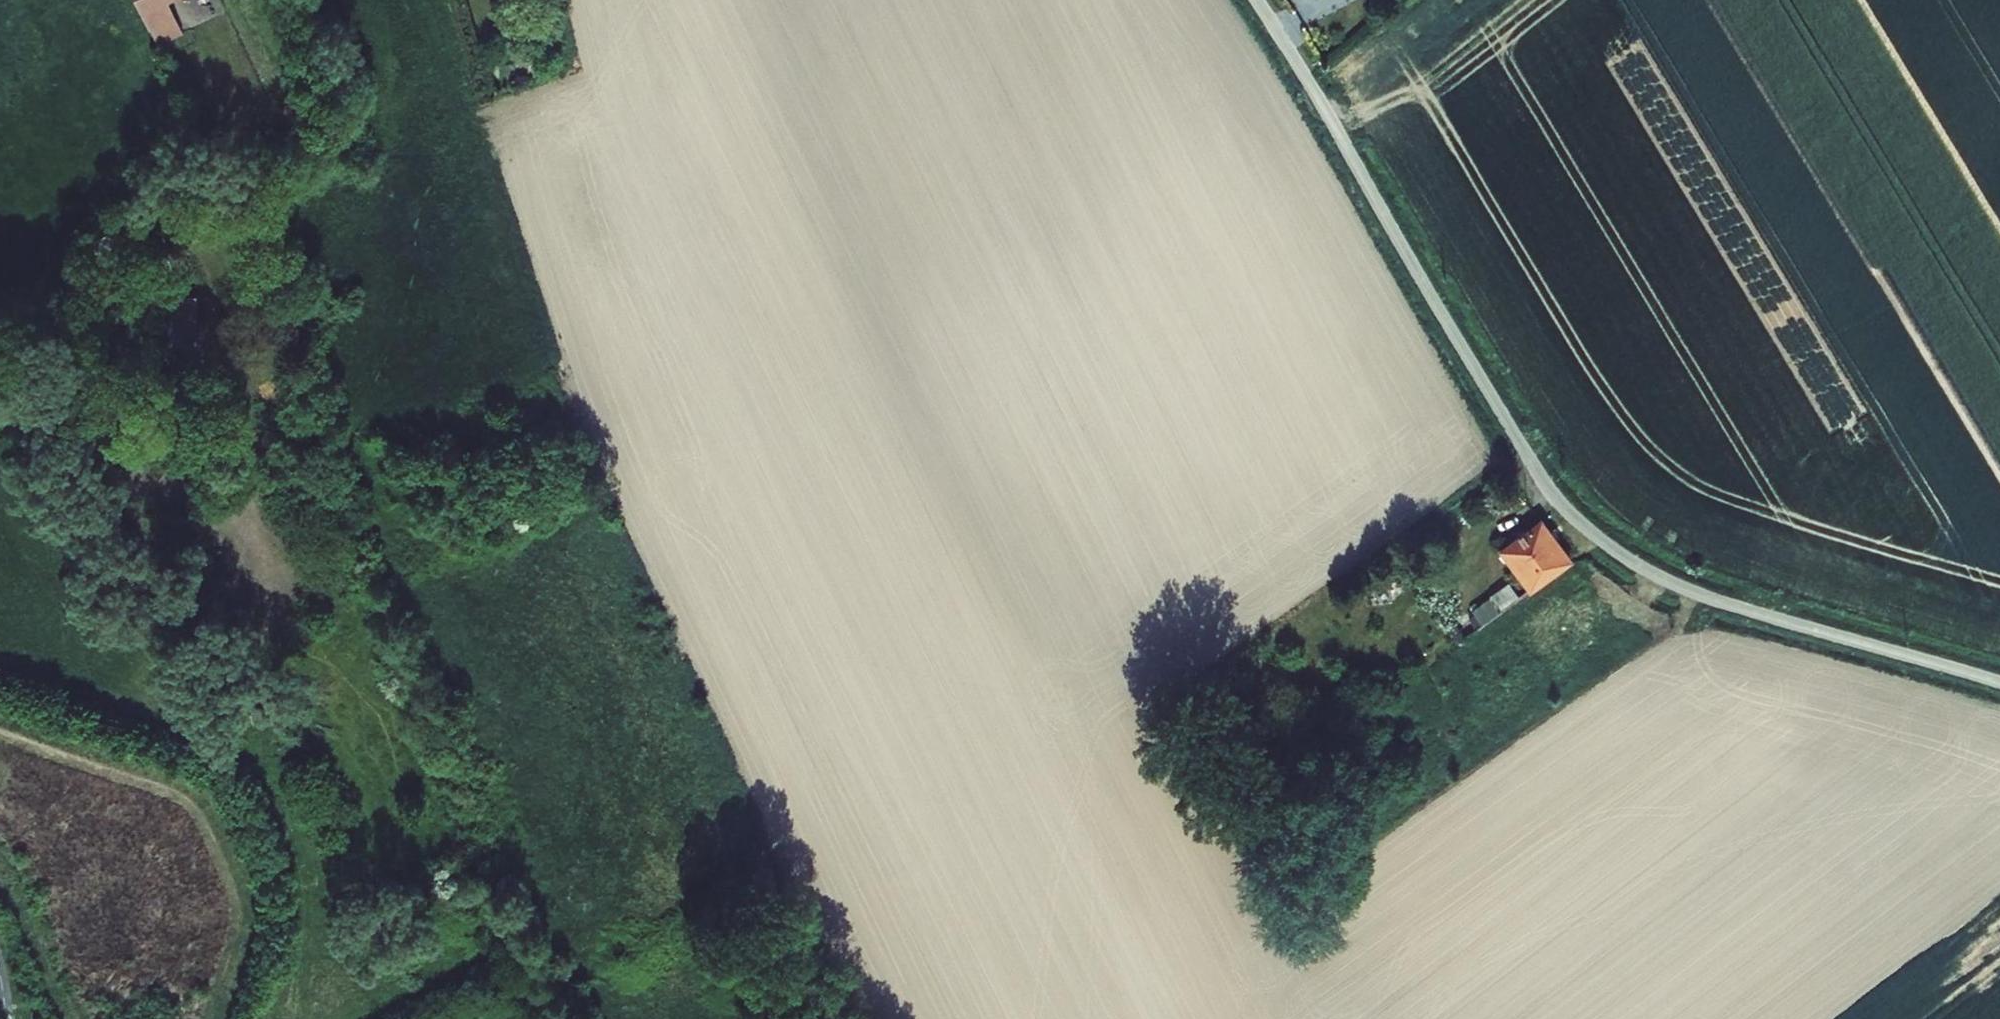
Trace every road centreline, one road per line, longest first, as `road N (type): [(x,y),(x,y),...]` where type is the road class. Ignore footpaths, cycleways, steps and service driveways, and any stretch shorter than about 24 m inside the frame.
road 1 (unclassified): [(1258,0),(1516,435),(1585,527),(1654,574),(1703,595),(1999,682)]

